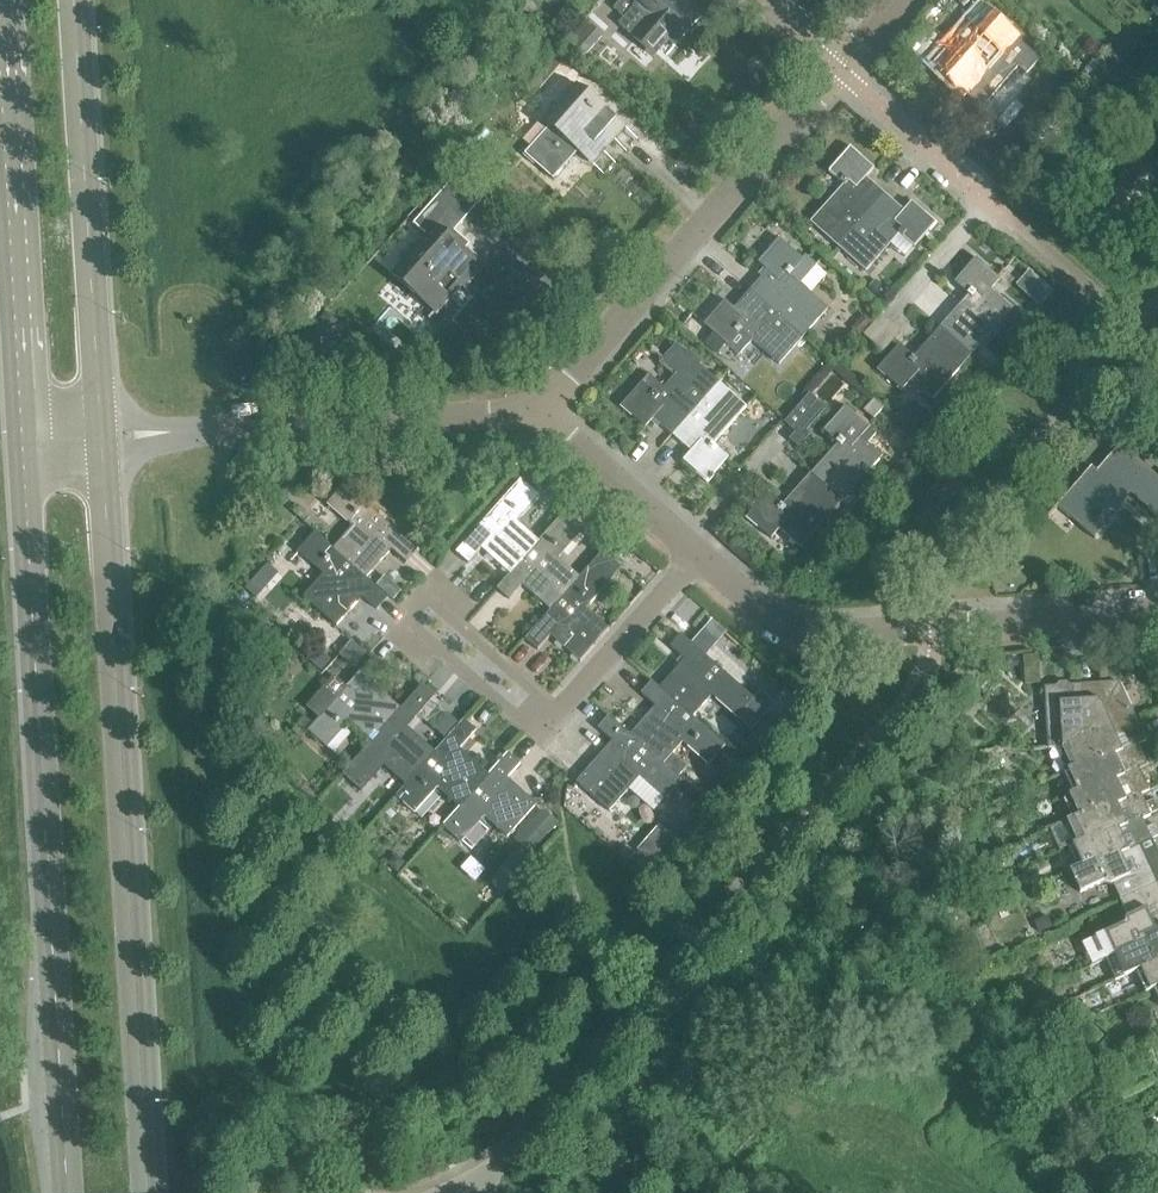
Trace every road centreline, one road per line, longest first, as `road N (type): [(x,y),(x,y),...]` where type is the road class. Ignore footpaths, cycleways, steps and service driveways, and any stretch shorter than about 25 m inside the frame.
road 1 (secondary): [(149,1192),(102,436)]
road 2 (secondary): [(18,438),(65,1192)]
road 3 (residential): [(1157,609),(936,629),(803,621),(763,604),(702,557)]
road 4 (residential): [(537,409),(840,62)]
road 5 (secondary): [(102,436),(75,0)]
road 6 (residential): [(102,436),(537,409)]
road 7 (residential): [(427,622),(547,716),(702,557)]
road 8 (secondary): [(0,144),(18,438)]
road 9 (residential): [(702,557),(537,409)]
road 10 (residential): [(840,62),(989,201)]

